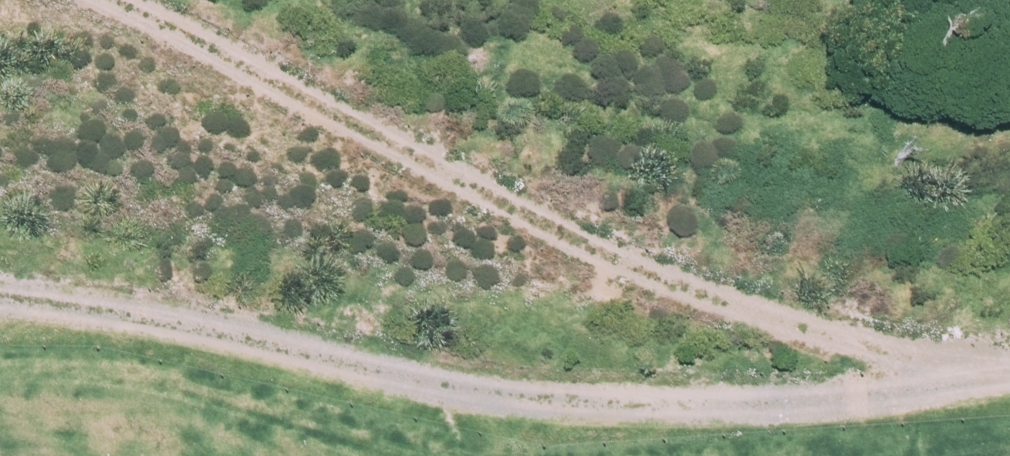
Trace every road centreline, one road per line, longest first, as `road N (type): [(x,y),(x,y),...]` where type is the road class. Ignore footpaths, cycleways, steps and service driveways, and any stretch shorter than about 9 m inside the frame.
road 1 (track): [(0,302),(175,324),(412,380),(591,401),(840,401),(1000,372)]
road 2 (track): [(1009,372),(896,352),(657,277),(118,0)]

